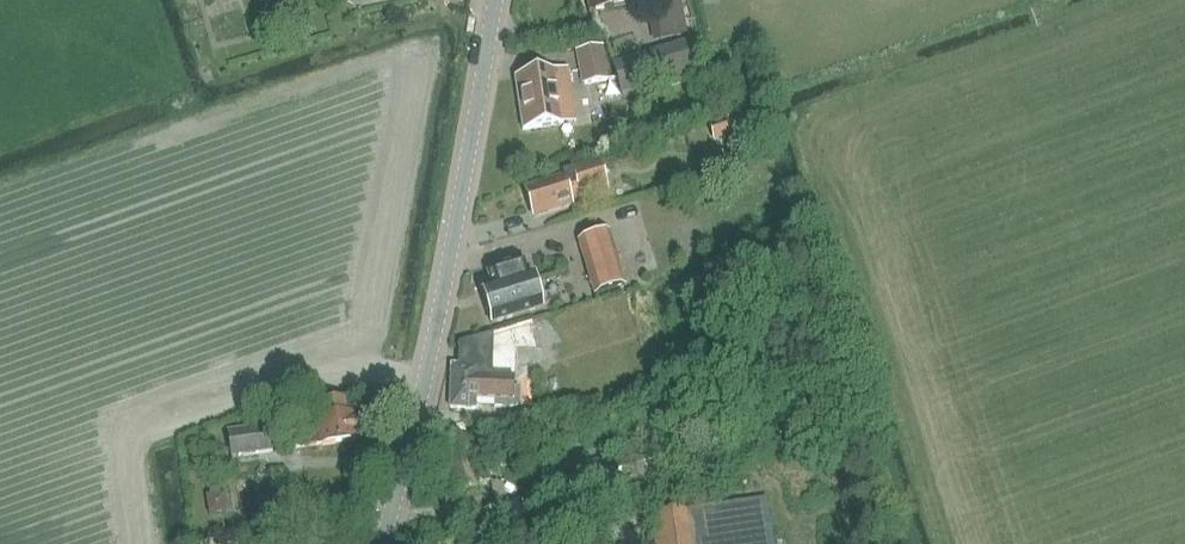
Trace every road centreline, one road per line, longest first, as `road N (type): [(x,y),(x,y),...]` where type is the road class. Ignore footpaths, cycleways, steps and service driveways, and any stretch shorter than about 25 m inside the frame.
road 1 (tertiary): [(381,543),(495,0)]

